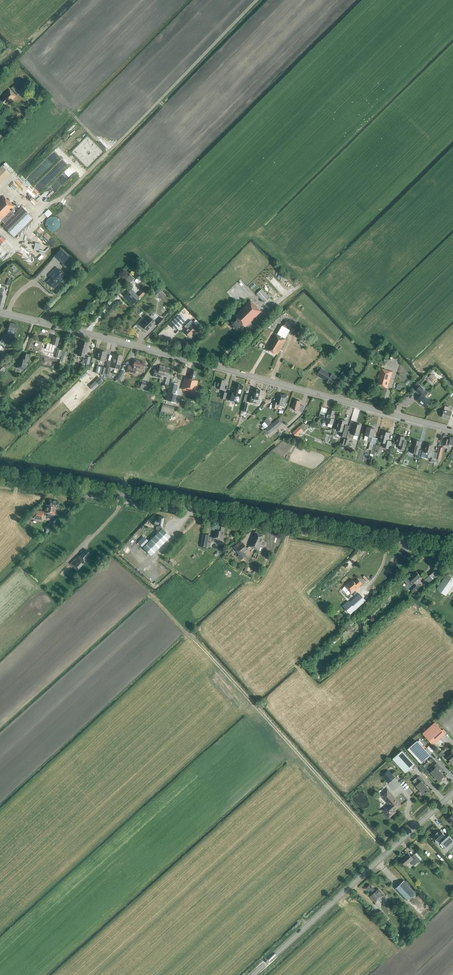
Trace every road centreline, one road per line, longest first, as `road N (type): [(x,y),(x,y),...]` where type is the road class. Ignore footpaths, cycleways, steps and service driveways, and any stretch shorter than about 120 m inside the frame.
road 1 (residential): [(452,430),(0,312)]
road 2 (secondary): [(452,550),(0,474)]
road 3 (tertiary): [(253,974),(452,793)]

